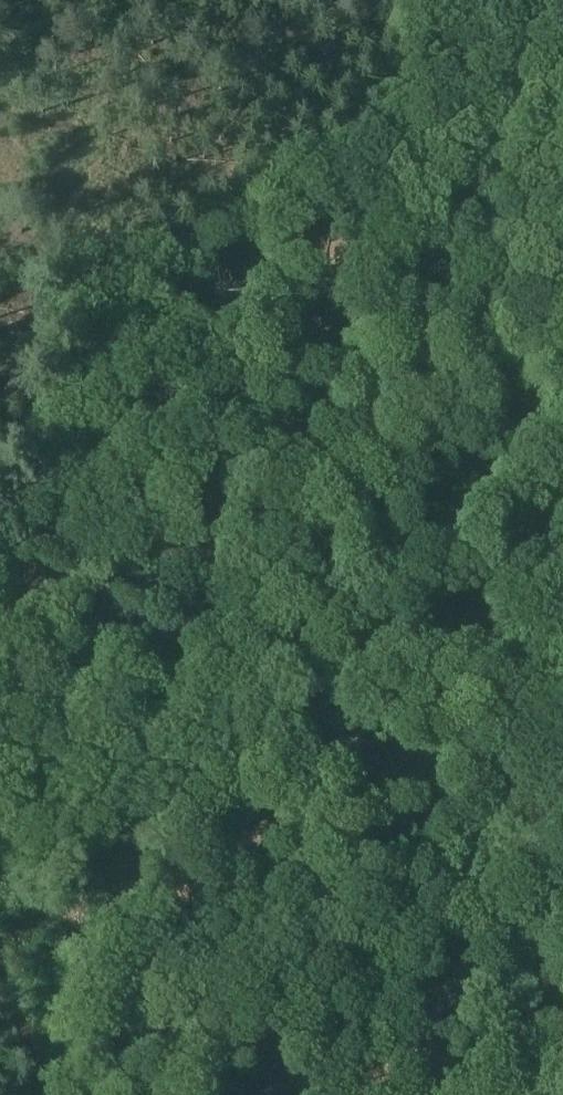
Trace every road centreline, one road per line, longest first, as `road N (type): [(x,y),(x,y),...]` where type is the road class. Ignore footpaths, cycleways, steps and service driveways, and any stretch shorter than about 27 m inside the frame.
road 1 (track): [(0,844),(146,1094)]

